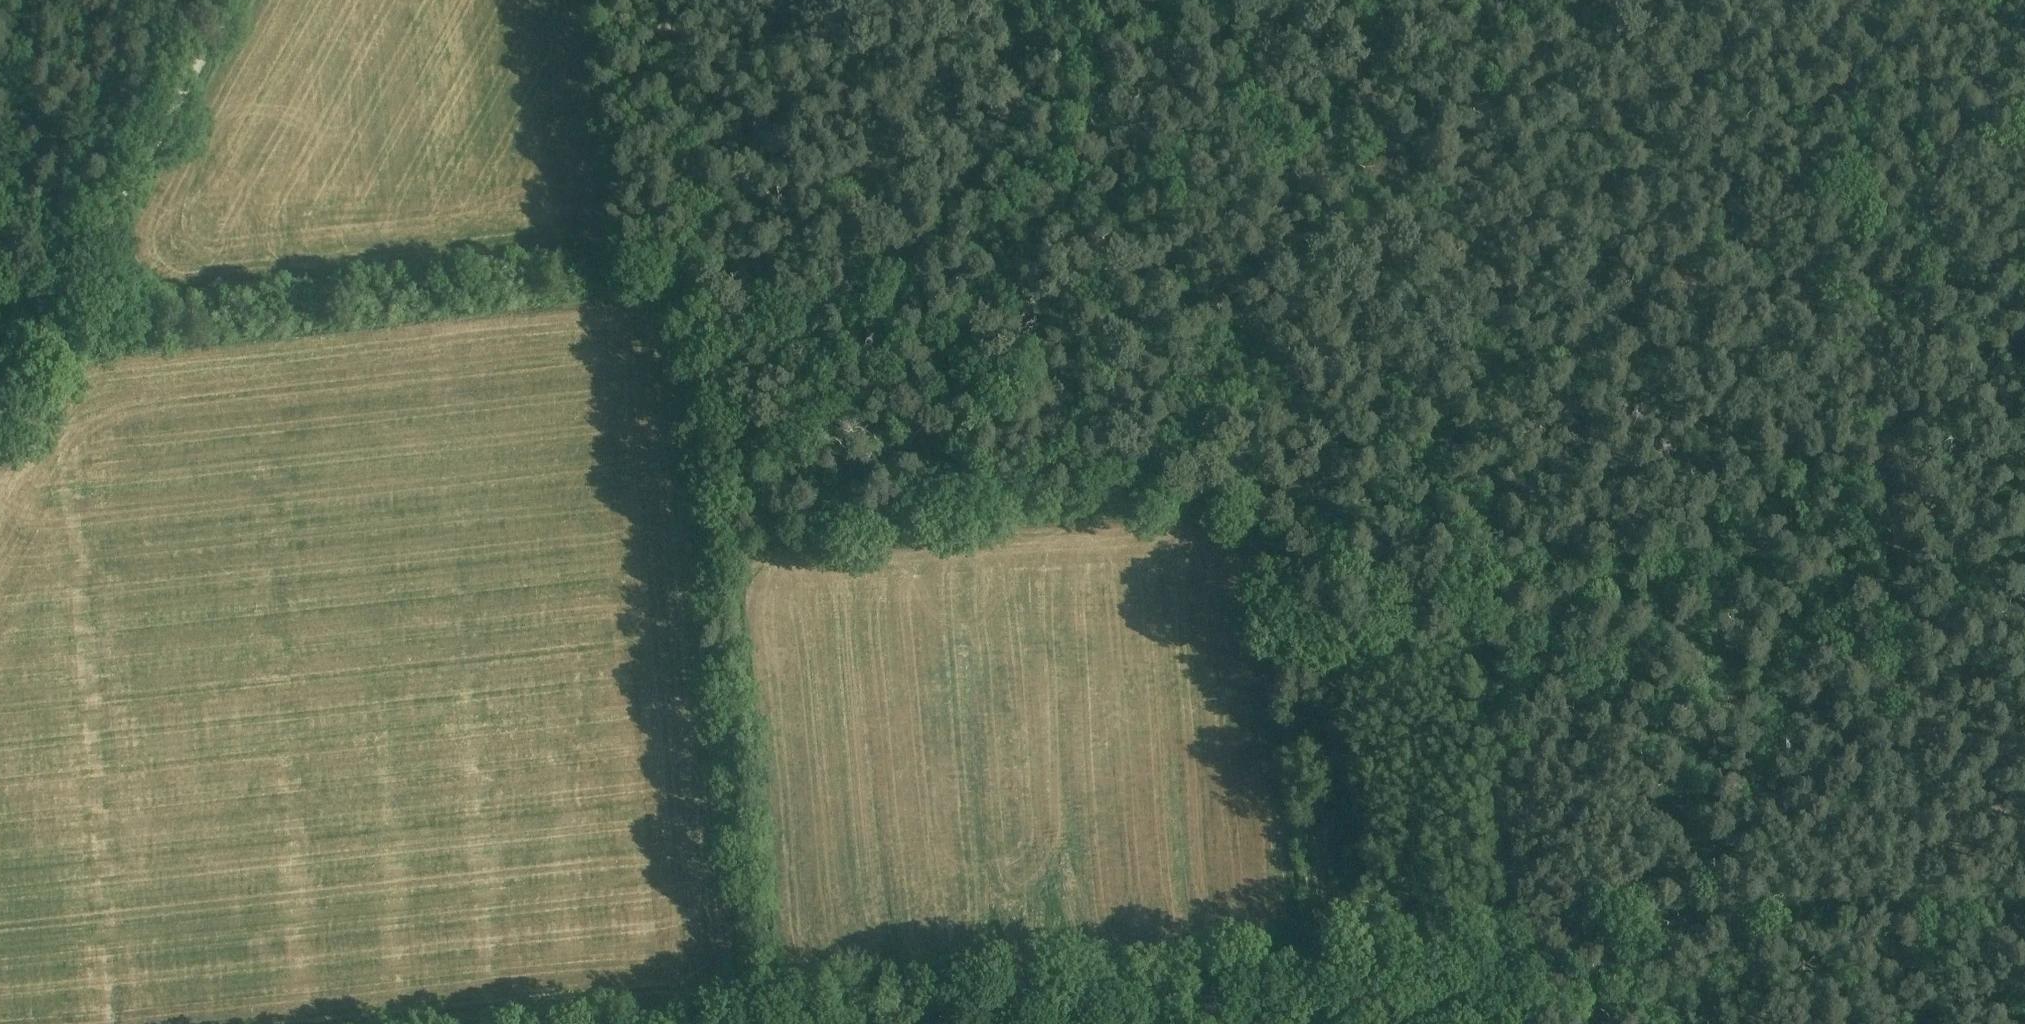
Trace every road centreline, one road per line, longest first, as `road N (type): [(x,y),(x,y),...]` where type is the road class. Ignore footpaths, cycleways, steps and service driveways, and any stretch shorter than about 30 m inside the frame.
road 1 (unclassified): [(0,427),(239,0)]

